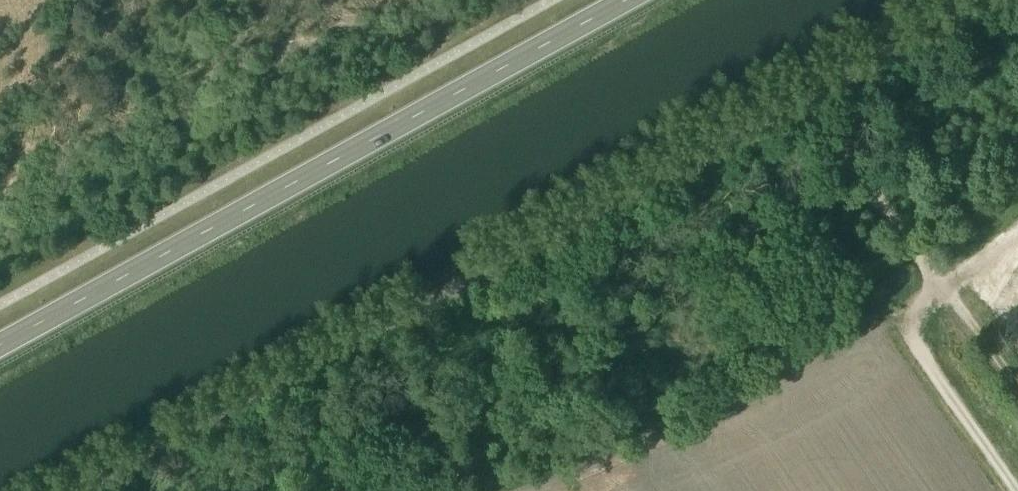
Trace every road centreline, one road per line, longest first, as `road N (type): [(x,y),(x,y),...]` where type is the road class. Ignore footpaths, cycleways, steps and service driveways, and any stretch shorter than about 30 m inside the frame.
road 1 (unclassified): [(92,490),(979,0)]
road 2 (secondary): [(0,345),(627,0)]
road 3 (track): [(1017,373),(822,86)]
road 4 (track): [(1017,489),(908,330),(908,313),(922,293),(950,275)]

